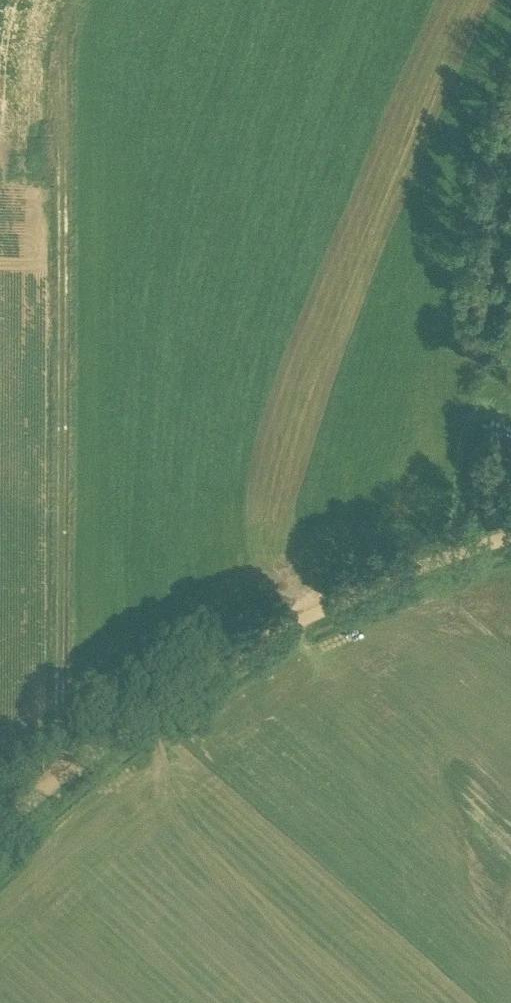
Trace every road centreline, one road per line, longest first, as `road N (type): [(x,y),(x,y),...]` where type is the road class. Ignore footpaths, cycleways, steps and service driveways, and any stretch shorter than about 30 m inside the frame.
road 1 (unclassified): [(510,550),(330,617),(143,717),(0,838)]

